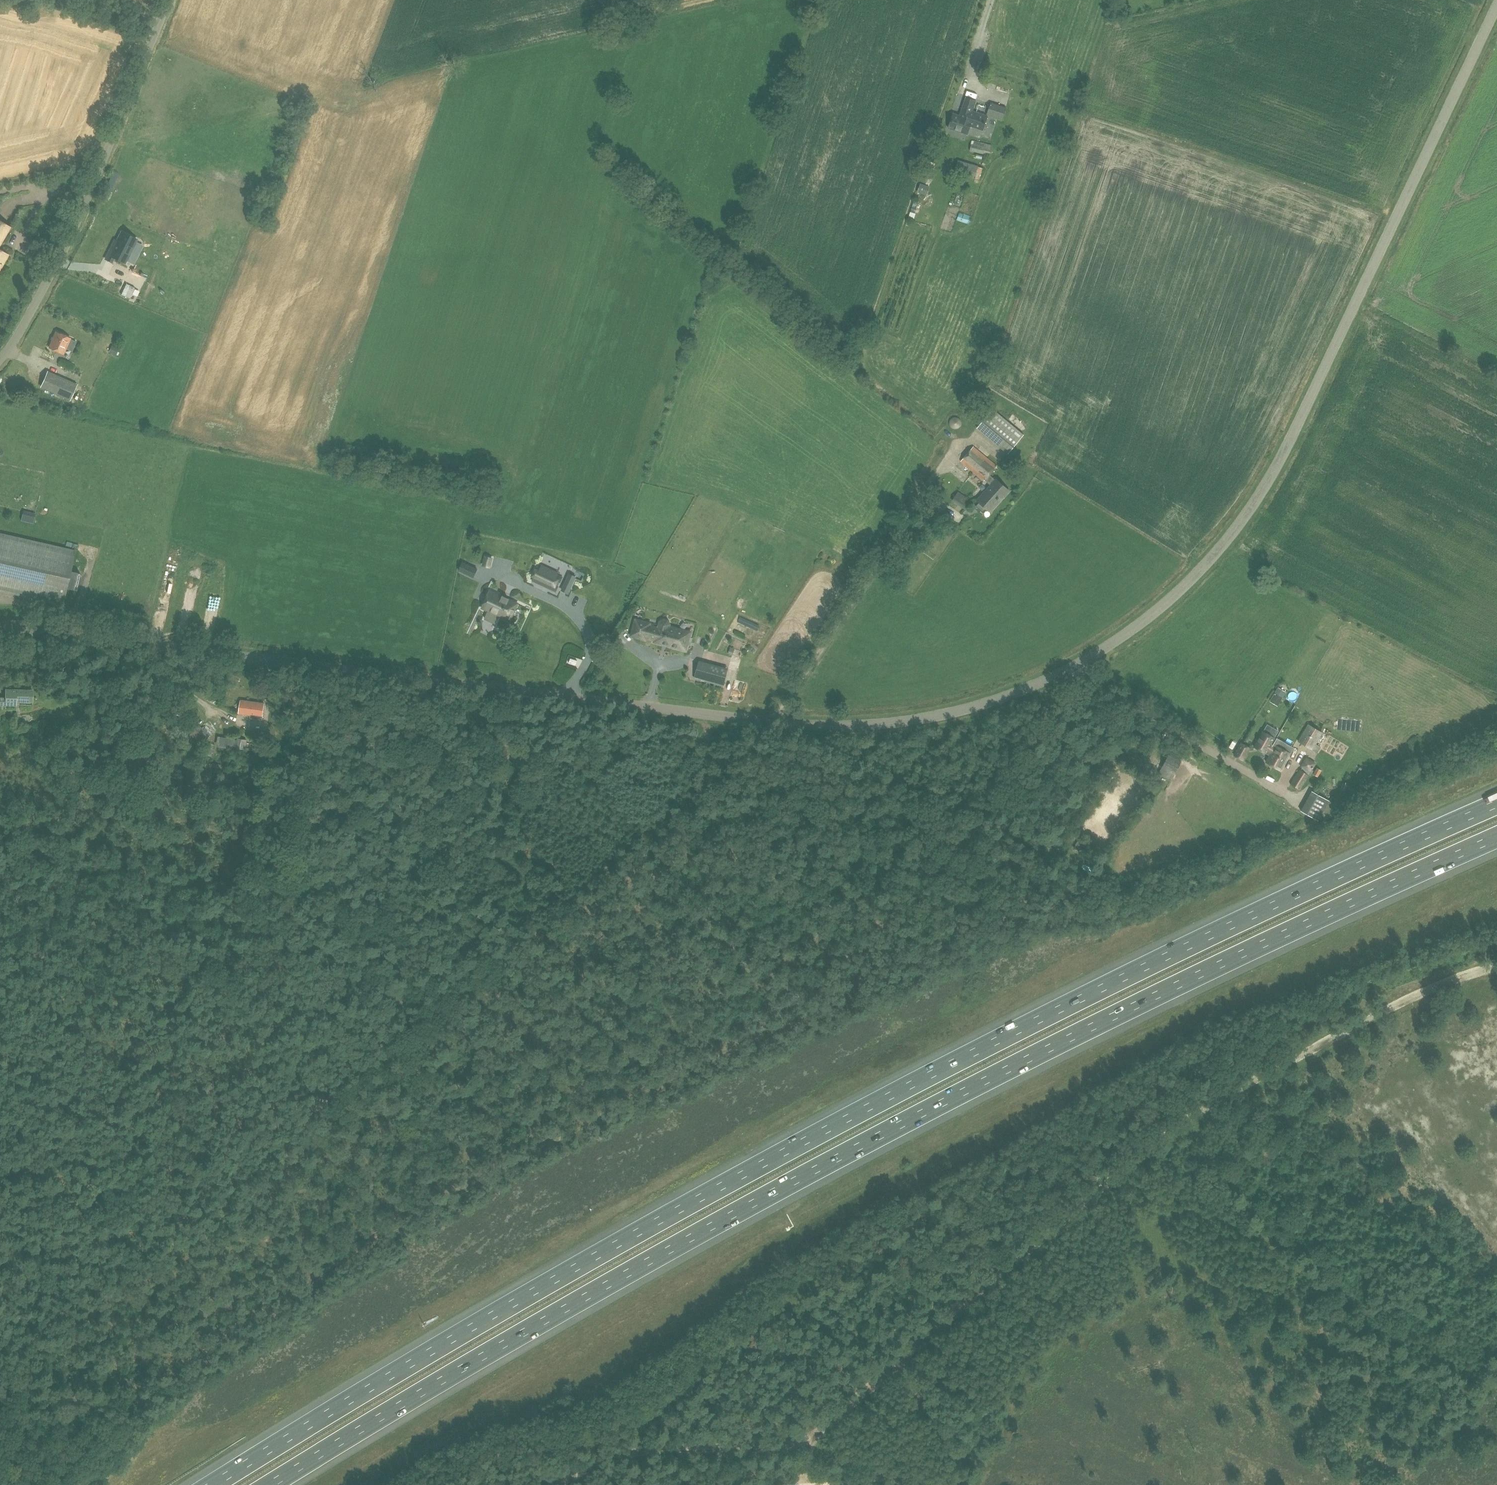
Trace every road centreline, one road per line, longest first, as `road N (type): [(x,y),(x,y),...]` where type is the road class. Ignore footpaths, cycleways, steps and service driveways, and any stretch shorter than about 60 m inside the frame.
road 1 (motorway): [(1496,803),(1087,996),(764,1163),(213,1484)]
road 2 (motorway): [(272,1484),(809,1172),(1140,1003),(1496,837)]
road 3 (track): [(0,1315),(104,1202),(328,1101),(357,1080),(767,724)]
road 4 (unclassified): [(1062,673),(927,717),(825,727),(160,647)]
road 5 (track): [(1496,971),(1362,1015),(1160,1143),(842,1411),(812,1447)]
road 6 (unclassified): [(1062,673),(1167,603),(1250,511),(1496,7)]
road 7 (track): [(645,7),(603,170),(881,386)]
road 8 (unclassified): [(0,362),(71,236),(168,0)]
road 9 (track): [(558,1484),(635,1445),(812,1447)]
road 10 (unclassified): [(0,632),(160,647)]

